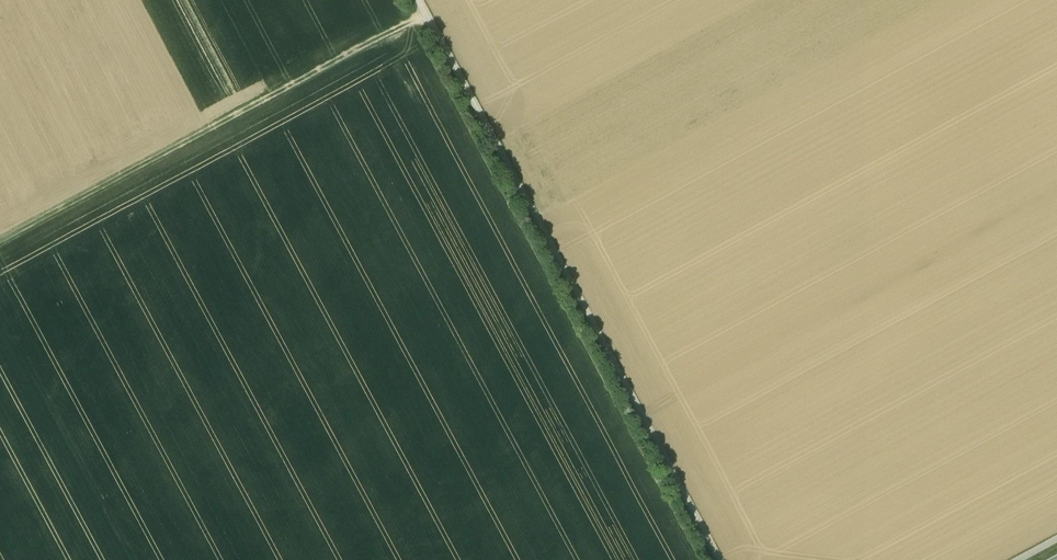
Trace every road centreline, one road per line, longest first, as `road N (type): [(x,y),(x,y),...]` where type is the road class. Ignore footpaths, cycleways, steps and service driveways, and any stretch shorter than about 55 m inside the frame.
road 1 (track): [(418,0),(719,559)]
road 2 (track): [(426,16),(0,242)]

